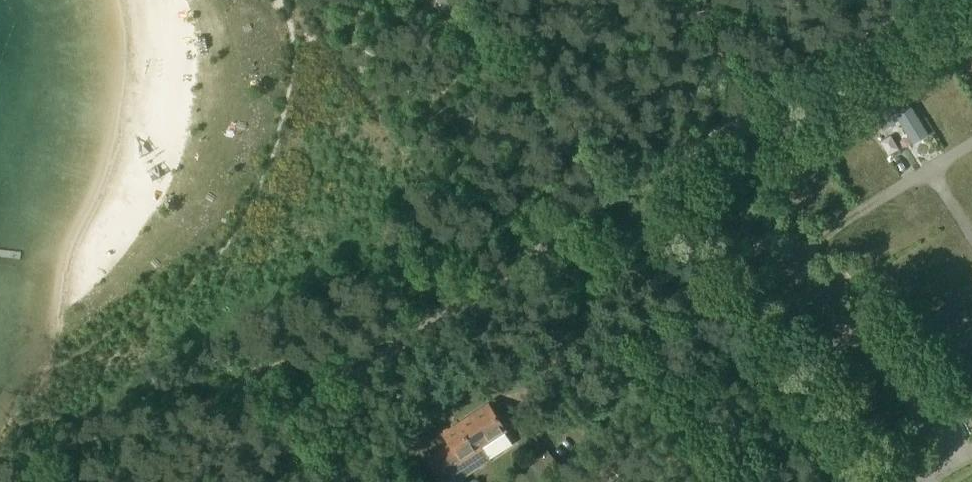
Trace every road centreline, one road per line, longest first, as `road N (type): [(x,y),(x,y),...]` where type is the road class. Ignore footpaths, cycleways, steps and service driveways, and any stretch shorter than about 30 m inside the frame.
road 1 (unclassified): [(179,481),(606,203)]
road 2 (unclassified): [(845,481),(606,203)]
road 3 (track): [(606,203),(888,0)]
road 4 (unclassified): [(606,203),(441,0)]

